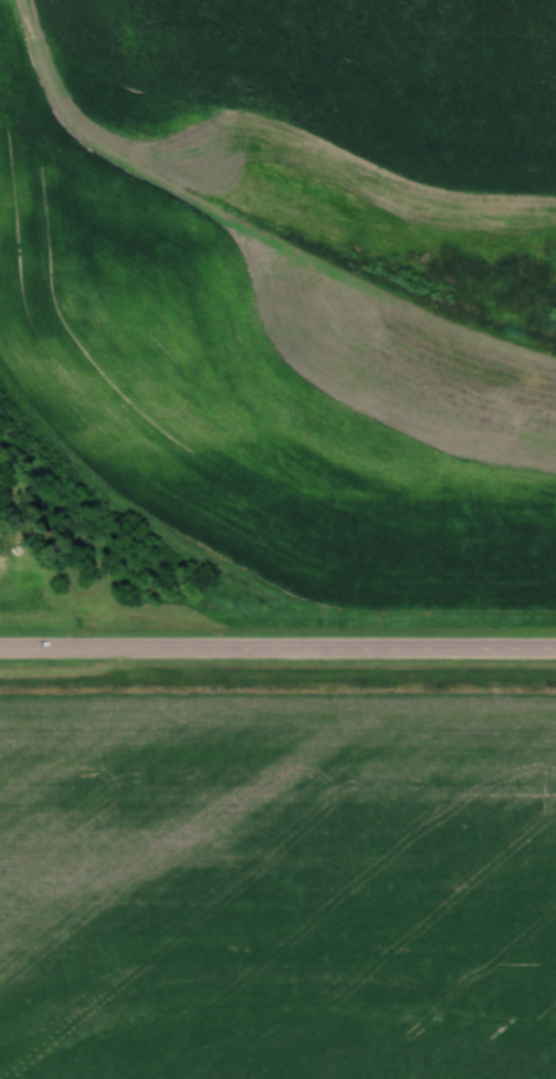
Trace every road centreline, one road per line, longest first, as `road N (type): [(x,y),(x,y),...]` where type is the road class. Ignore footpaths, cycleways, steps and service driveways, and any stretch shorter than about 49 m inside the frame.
road 1 (tertiary): [(555,647),(0,647)]

